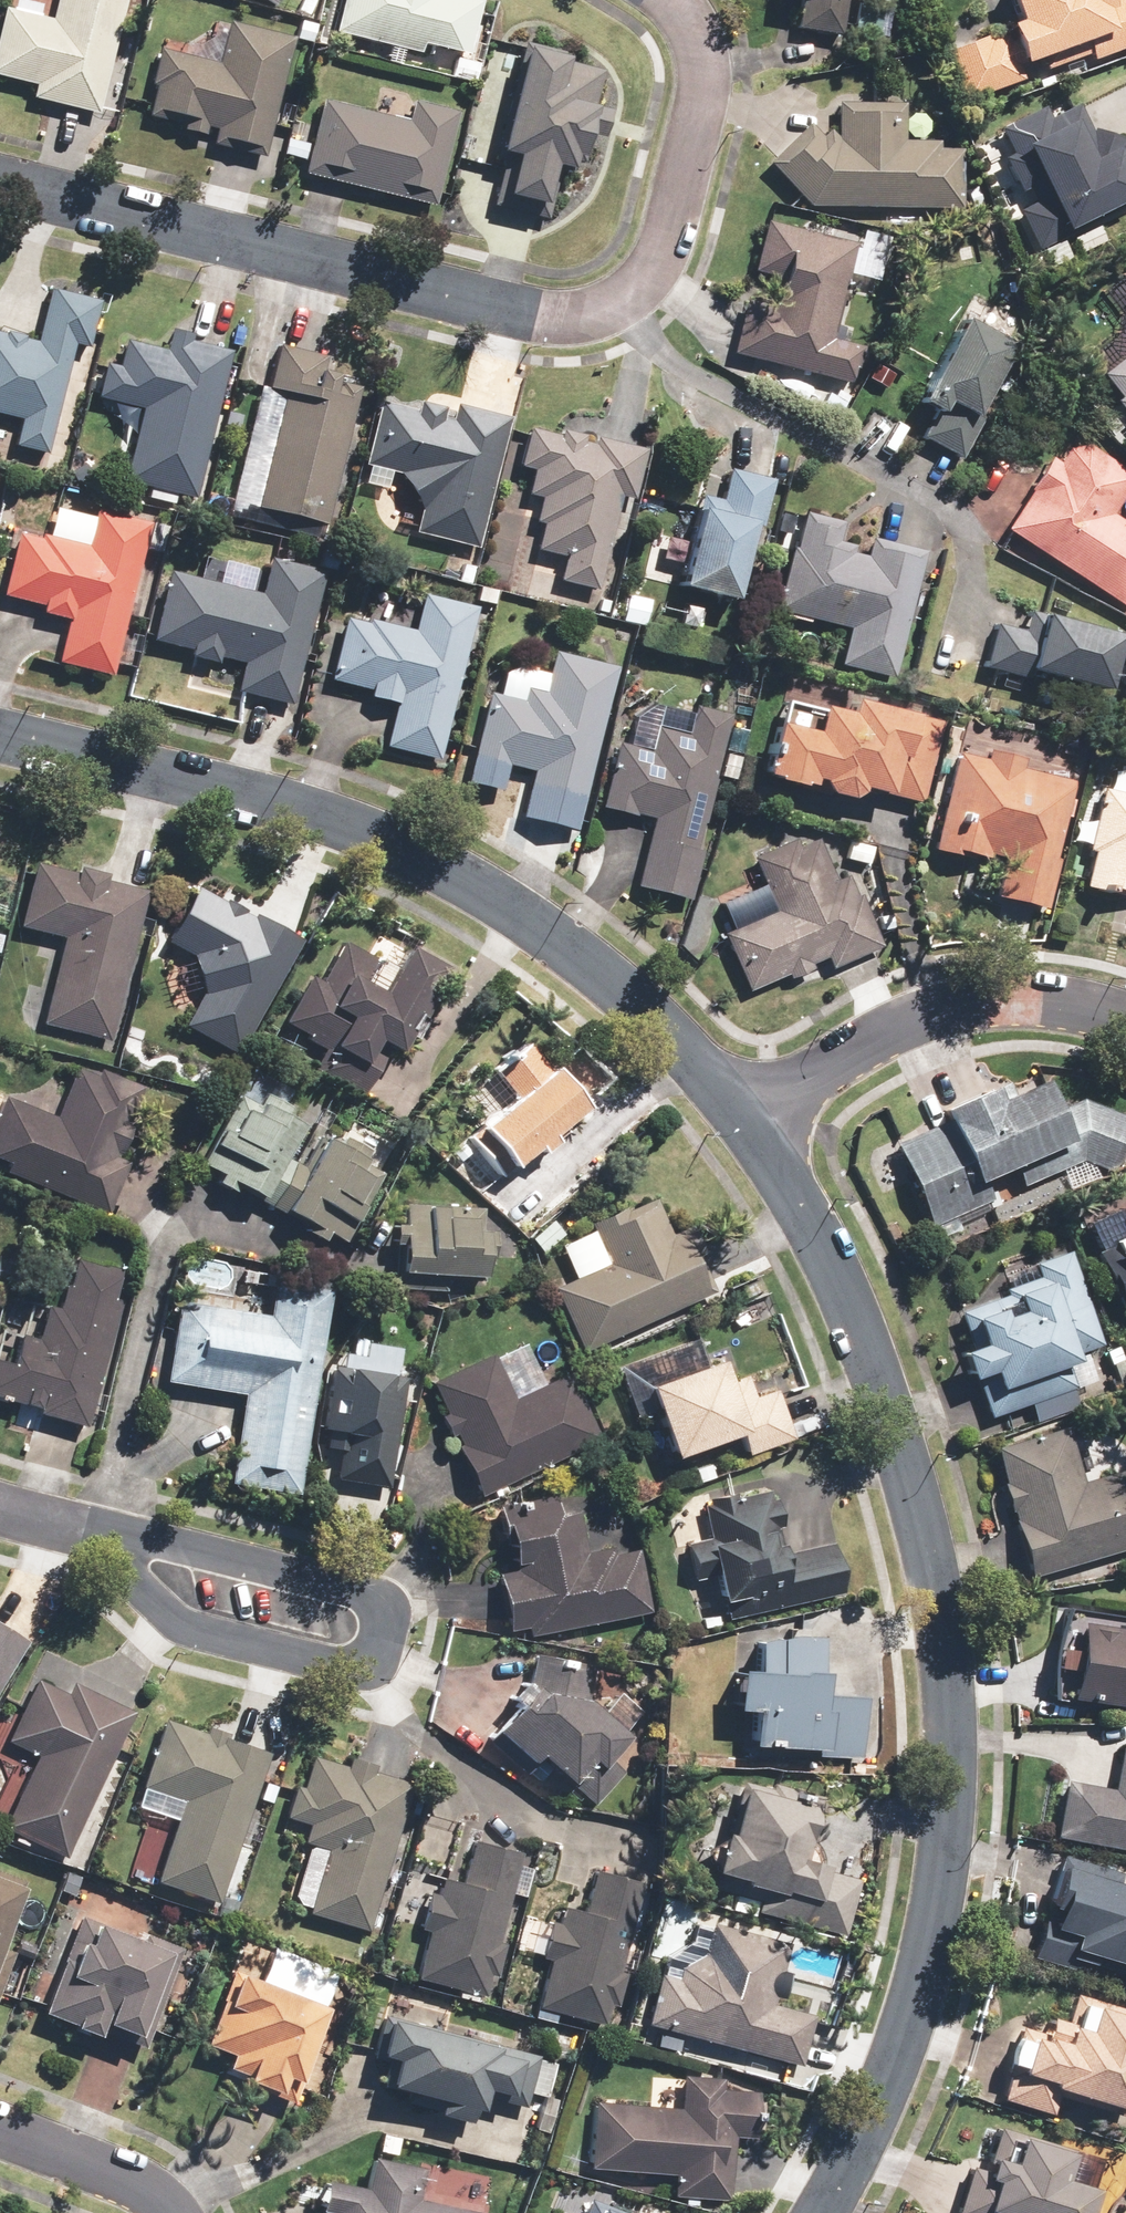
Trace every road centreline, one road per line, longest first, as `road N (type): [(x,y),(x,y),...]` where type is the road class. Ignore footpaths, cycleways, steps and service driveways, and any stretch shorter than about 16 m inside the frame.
road 1 (residential): [(745,1116),(815,1241),(894,1415),(944,1687),(938,1865),(897,2028),(854,2147),(819,2212)]
road 2 (residential): [(673,0),(699,38),(709,82),(664,256),(631,294),(572,316),(505,310),(0,184)]
road 3 (residential): [(0,735),(223,787),(388,842),(557,933),(745,1116)]
road 4 (residential): [(75,1525),(380,1590),(392,1612),(381,1654),(361,1665),(185,1626),(138,1593)]
road 5 (residential): [(745,1116),(870,1034),(928,1009),(1080,1000),(1125,1016)]
road 6 (residential): [(0,2133),(136,2189),(168,2212)]

